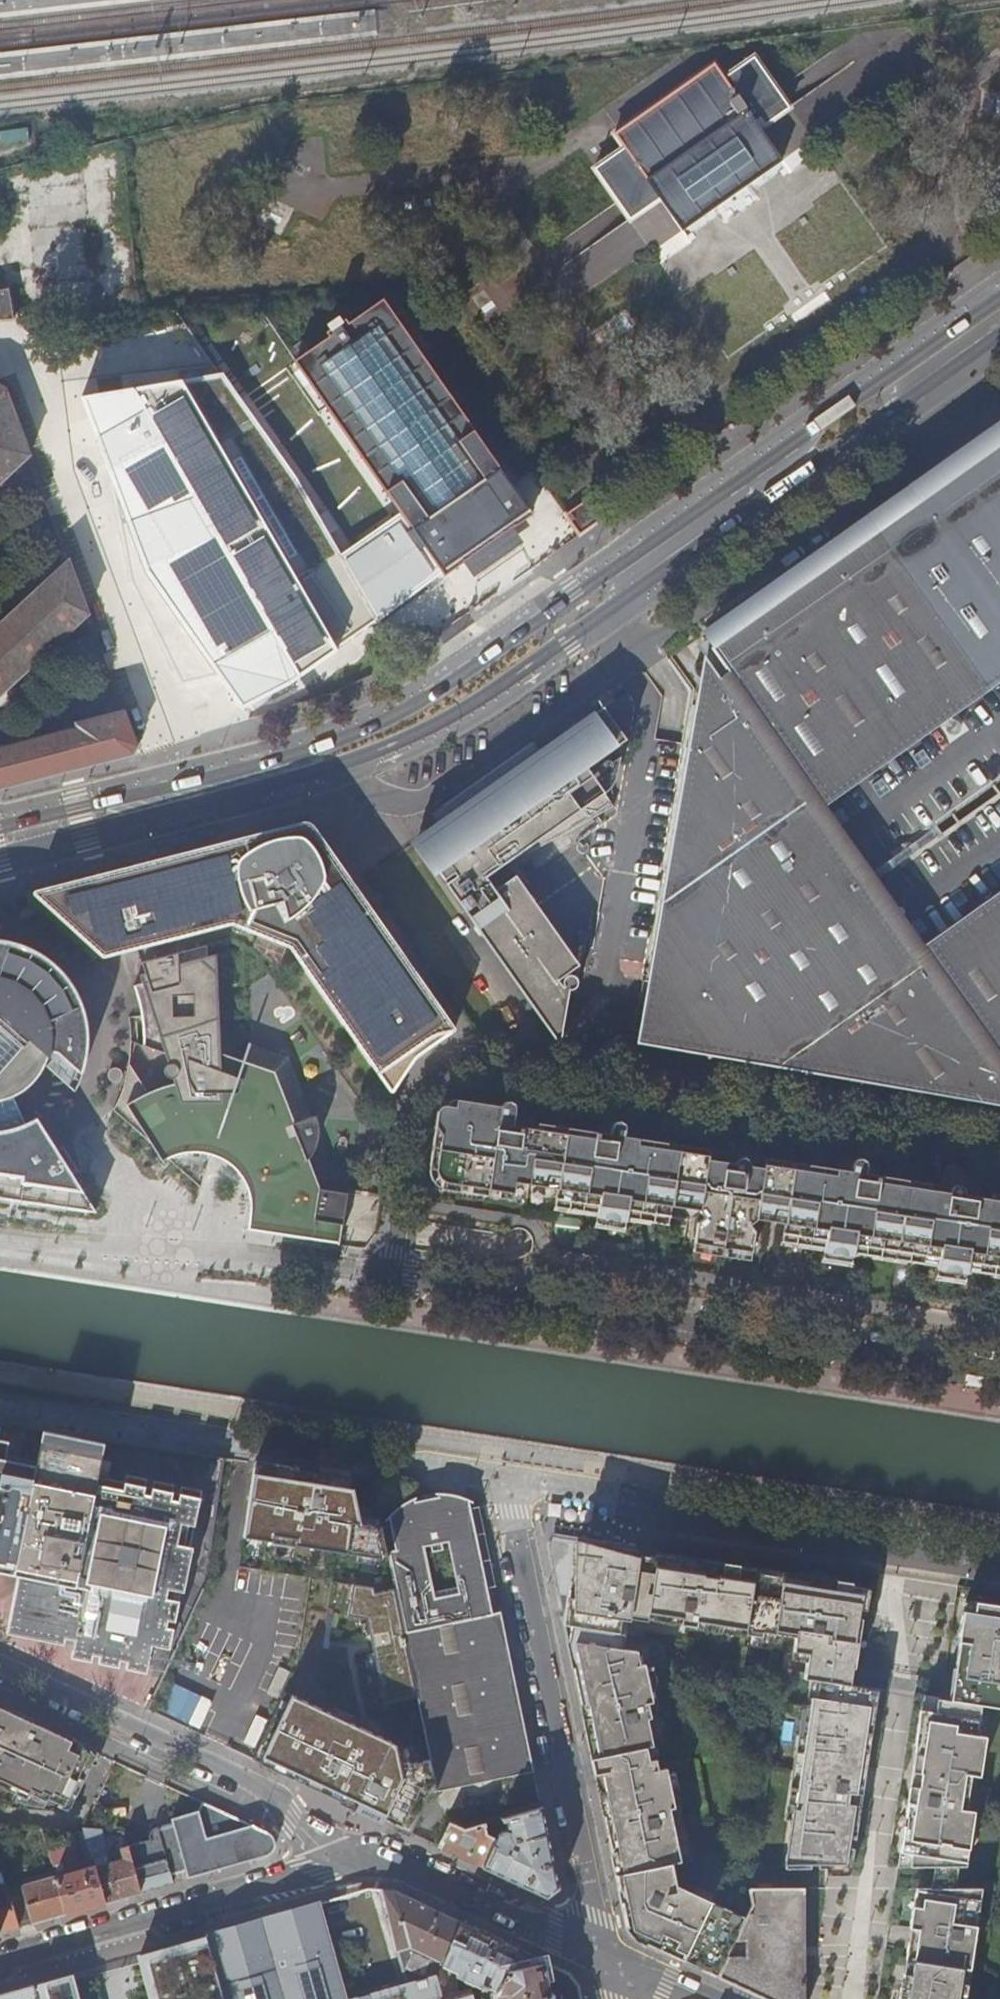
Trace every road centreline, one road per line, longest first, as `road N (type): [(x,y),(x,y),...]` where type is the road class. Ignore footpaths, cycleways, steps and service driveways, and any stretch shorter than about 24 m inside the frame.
road 1 (residential): [(999,1144),(475,1063),(440,1075),(414,1109),(393,1278),(999,1373)]
road 2 (primary): [(999,294),(503,644),(370,727),(306,751),(0,827)]
road 3 (primary): [(0,856),(336,765),(450,716),(999,345)]
road 4 (residential): [(516,1541),(603,1956)]
road 5 (residential): [(0,1665),(262,1789),(337,1862)]
road 6 (tertiary): [(337,1862),(0,1963)]
road 7 (tertiary): [(337,1862),(392,1862),(603,1956)]

